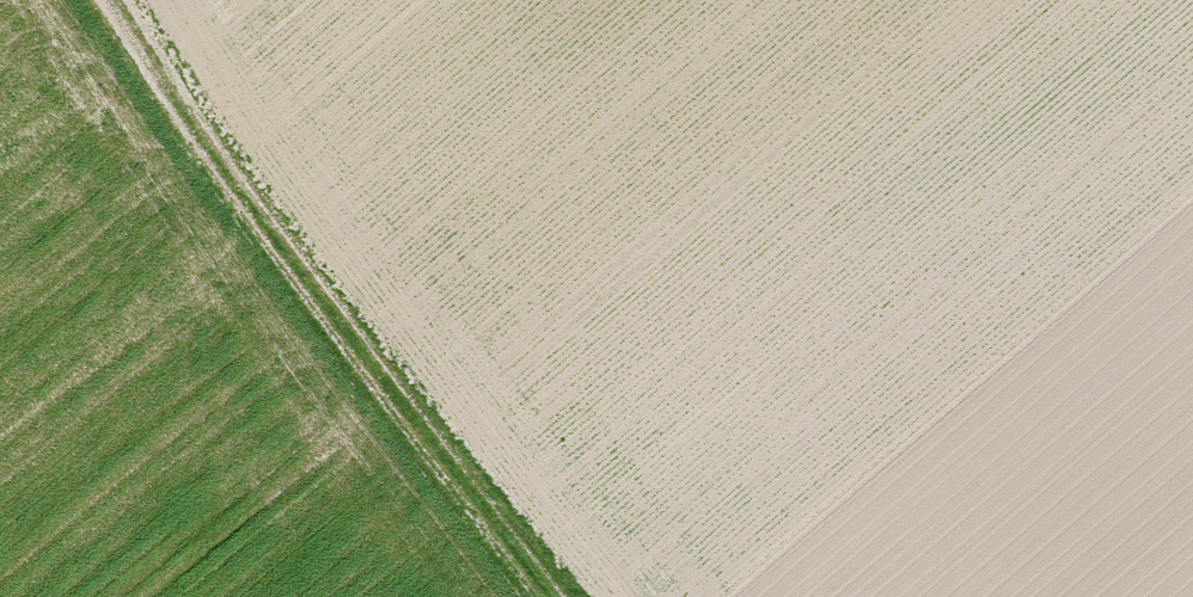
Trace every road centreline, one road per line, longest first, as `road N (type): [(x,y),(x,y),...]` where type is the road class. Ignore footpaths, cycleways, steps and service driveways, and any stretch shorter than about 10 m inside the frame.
road 1 (motorway): [(895,0),(0,507)]
road 2 (track): [(552,596),(219,163),(113,0)]
road 3 (motorway): [(728,596),(1192,338)]

